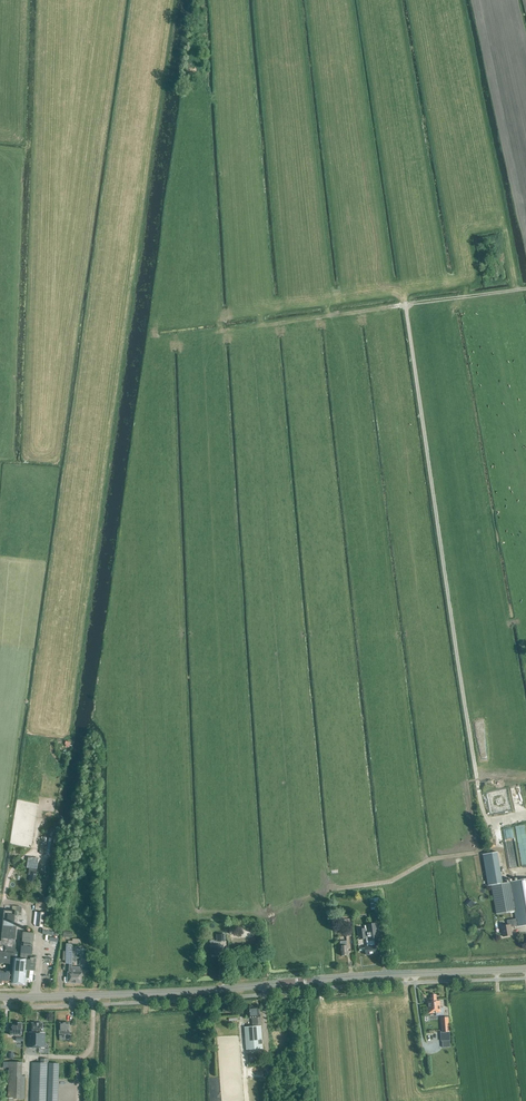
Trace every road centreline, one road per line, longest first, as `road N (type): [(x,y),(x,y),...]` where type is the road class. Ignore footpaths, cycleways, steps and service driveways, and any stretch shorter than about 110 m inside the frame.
road 1 (secondary): [(525,968),(0,997)]

